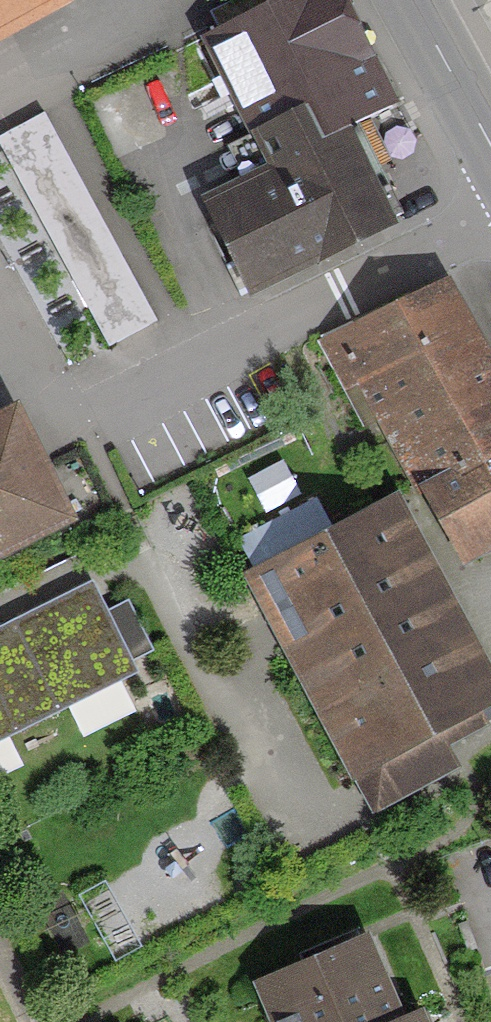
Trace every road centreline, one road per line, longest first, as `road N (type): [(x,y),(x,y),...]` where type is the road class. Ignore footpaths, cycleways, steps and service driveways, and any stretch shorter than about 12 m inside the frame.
road 1 (residential): [(490,229),(391,270),(78,435),(33,350)]
road 2 (tertiary): [(490,147),(410,0)]

